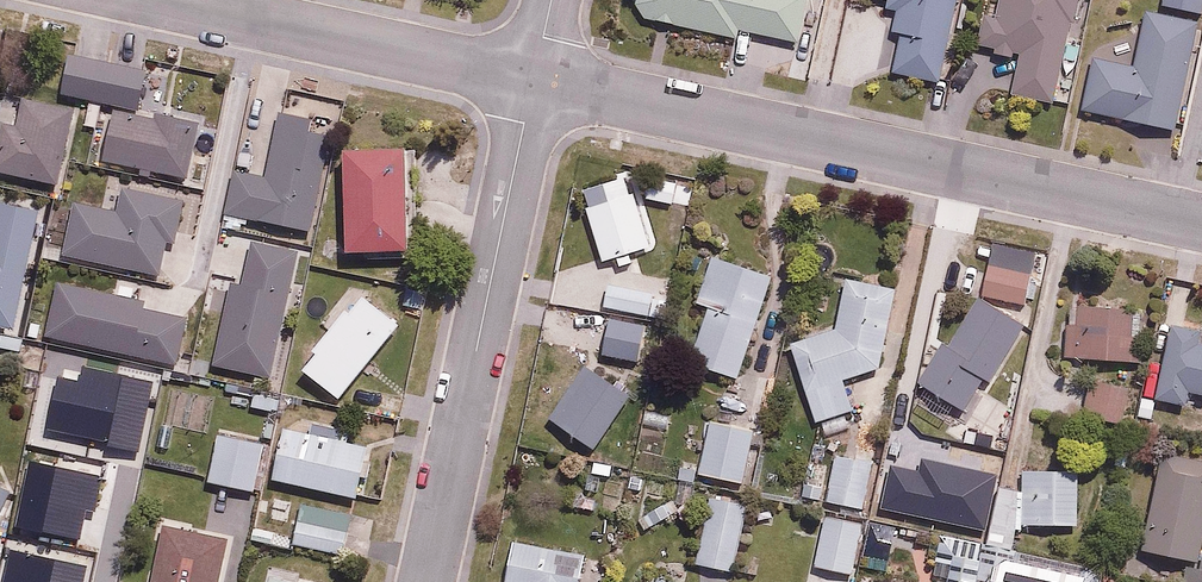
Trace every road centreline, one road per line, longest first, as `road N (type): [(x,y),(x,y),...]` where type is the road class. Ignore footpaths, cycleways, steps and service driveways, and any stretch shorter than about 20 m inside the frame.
road 1 (residential): [(1201,221),(535,78)]
road 2 (residential): [(535,78),(427,581)]
road 3 (residential): [(535,78),(169,0)]

